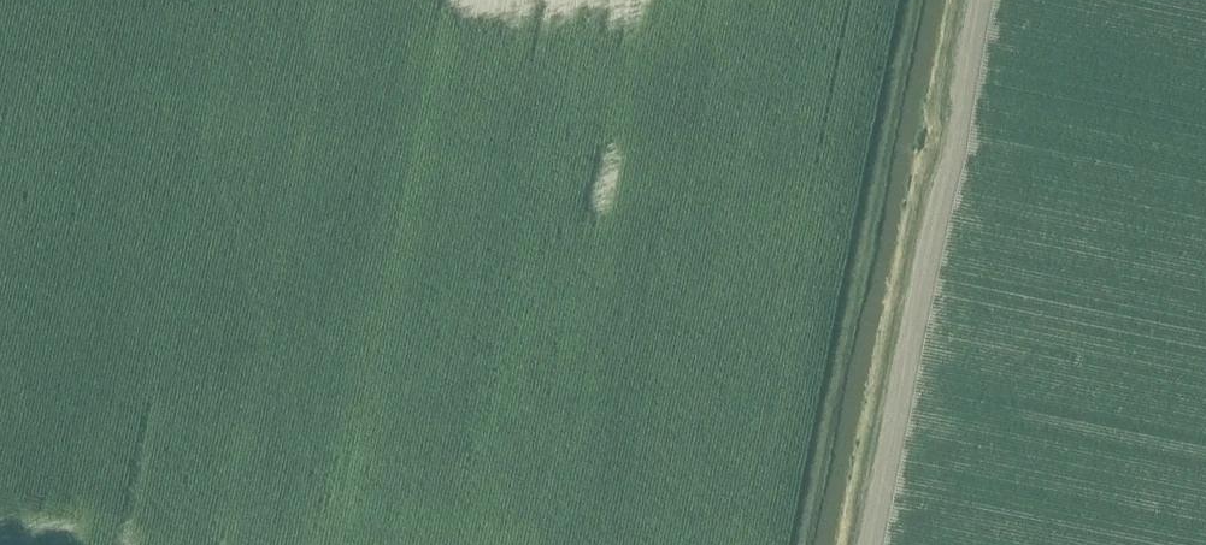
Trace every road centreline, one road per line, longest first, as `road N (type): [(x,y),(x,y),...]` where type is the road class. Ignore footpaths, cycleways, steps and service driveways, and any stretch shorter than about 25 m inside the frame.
road 1 (track): [(861,544),(970,0)]

